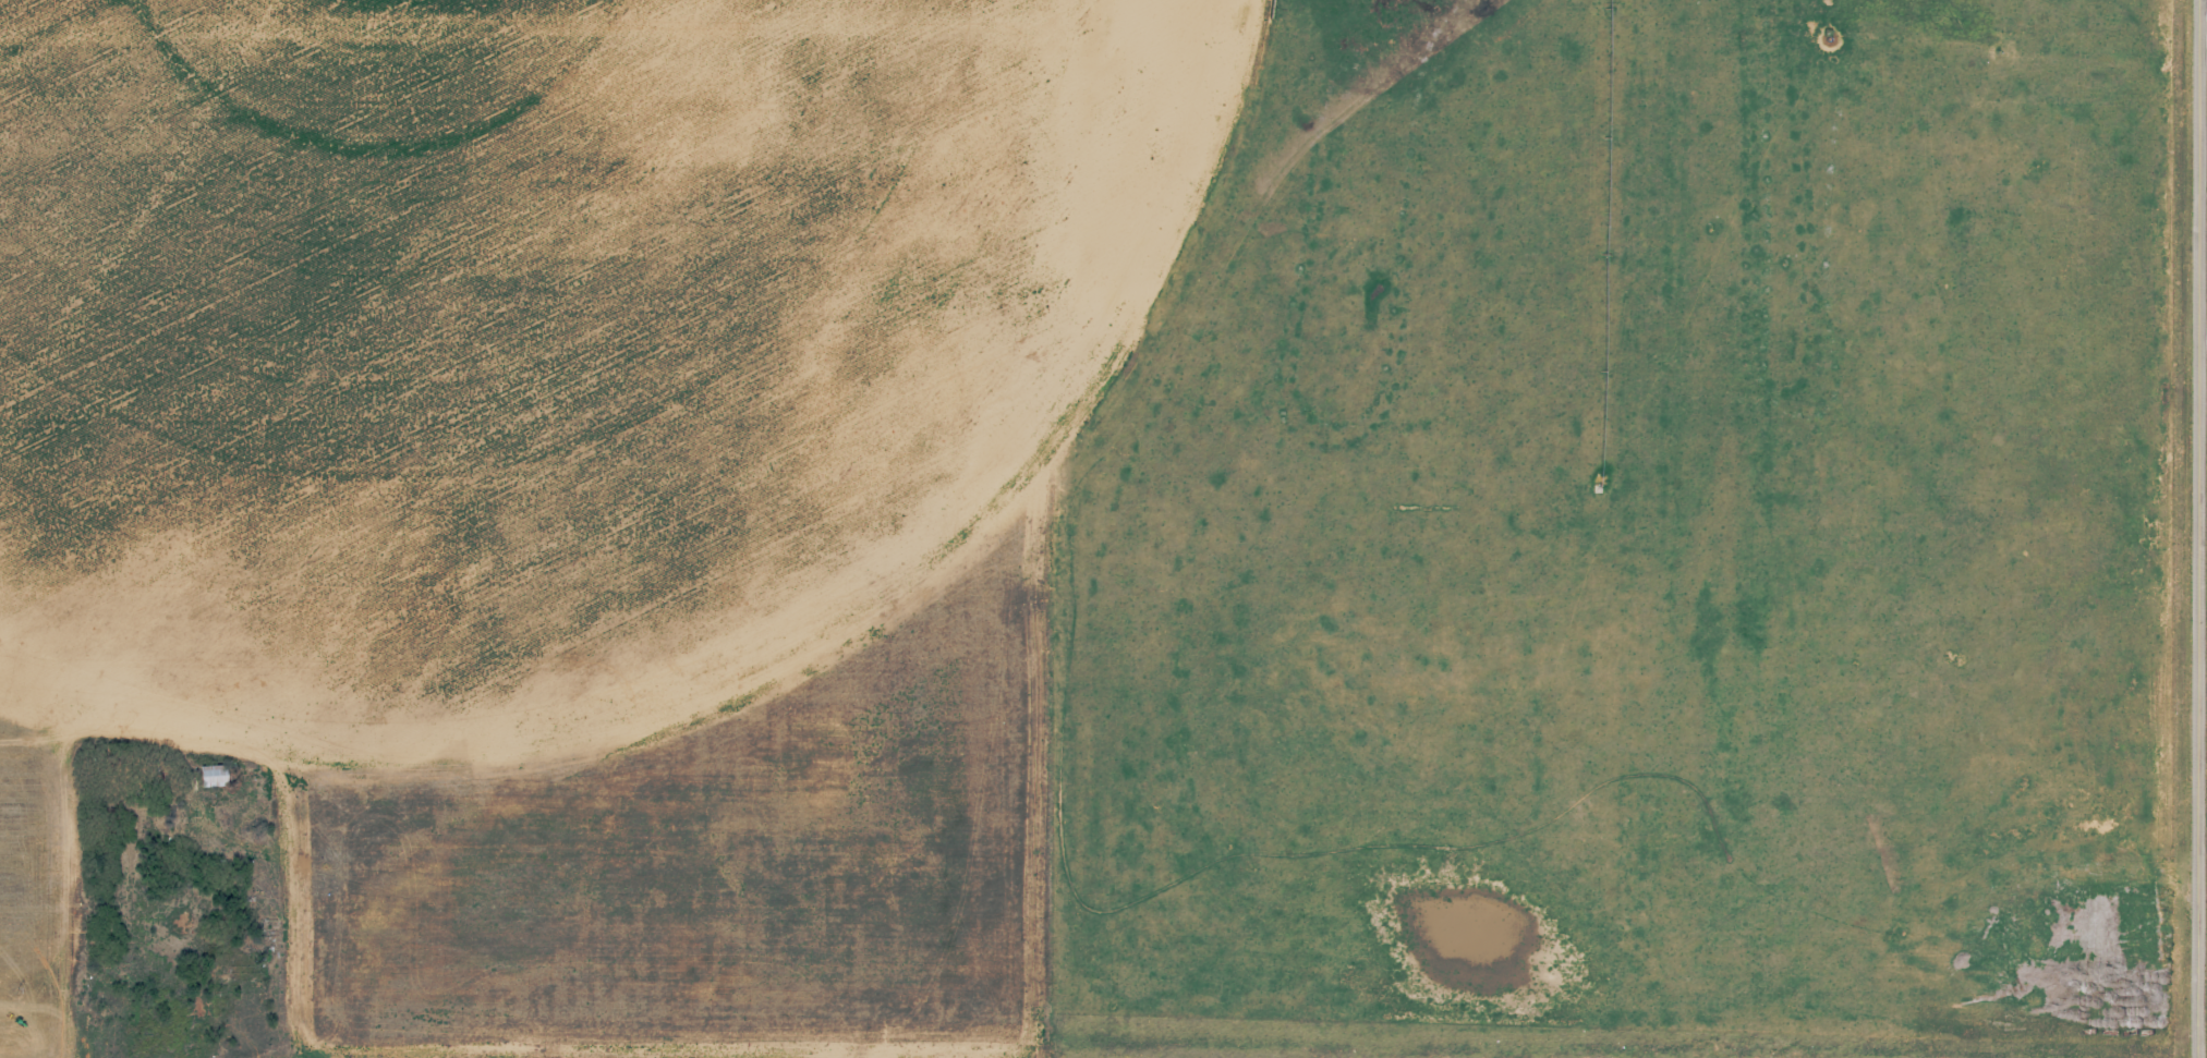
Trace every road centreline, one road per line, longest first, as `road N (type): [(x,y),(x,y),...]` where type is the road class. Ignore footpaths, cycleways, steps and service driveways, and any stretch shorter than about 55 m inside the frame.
road 1 (tertiary): [(2200,1057),(2202,0)]

